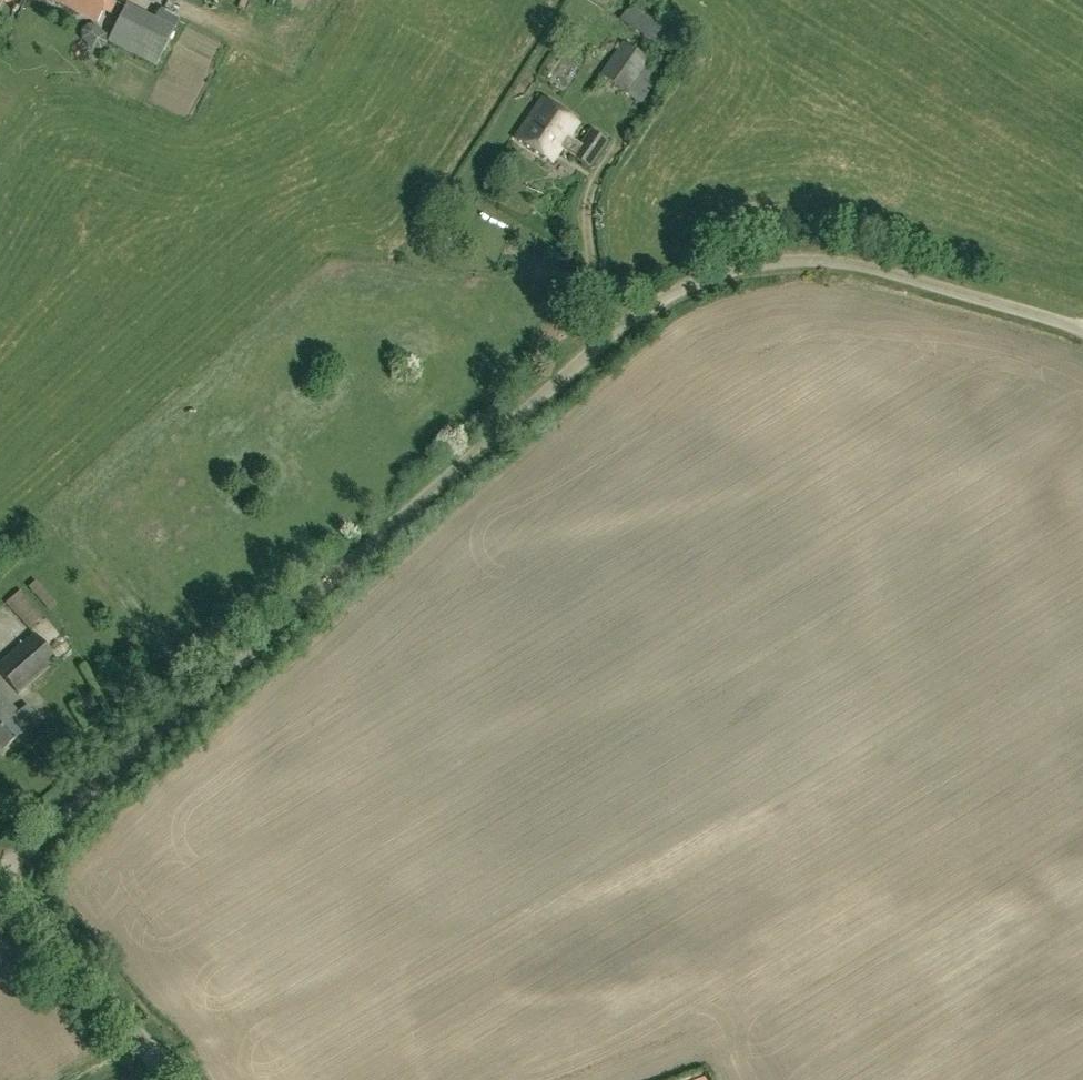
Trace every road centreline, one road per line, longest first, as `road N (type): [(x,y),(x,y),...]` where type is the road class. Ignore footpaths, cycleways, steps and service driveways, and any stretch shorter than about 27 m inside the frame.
road 1 (unclassified): [(180,1079),(0,876)]

